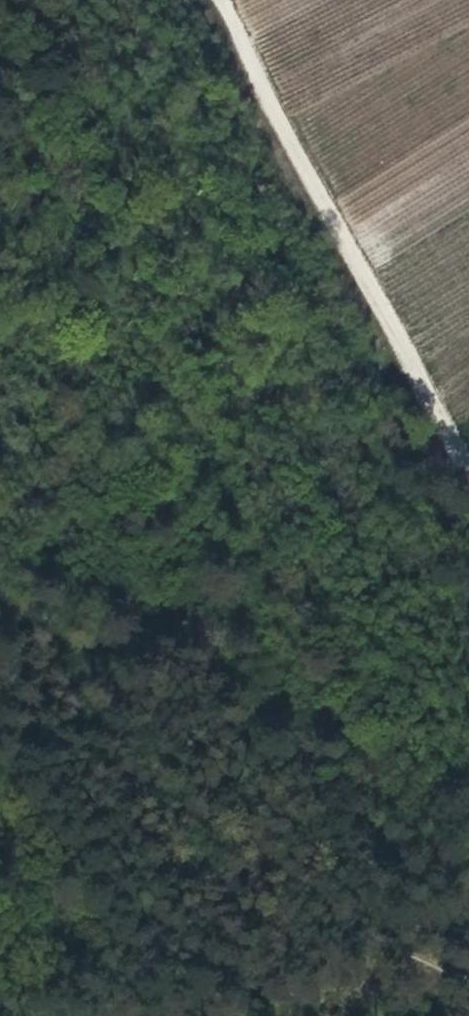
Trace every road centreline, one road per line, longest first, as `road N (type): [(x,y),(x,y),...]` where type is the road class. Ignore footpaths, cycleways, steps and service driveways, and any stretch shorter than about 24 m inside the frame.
road 1 (track): [(468,463),(230,0)]

